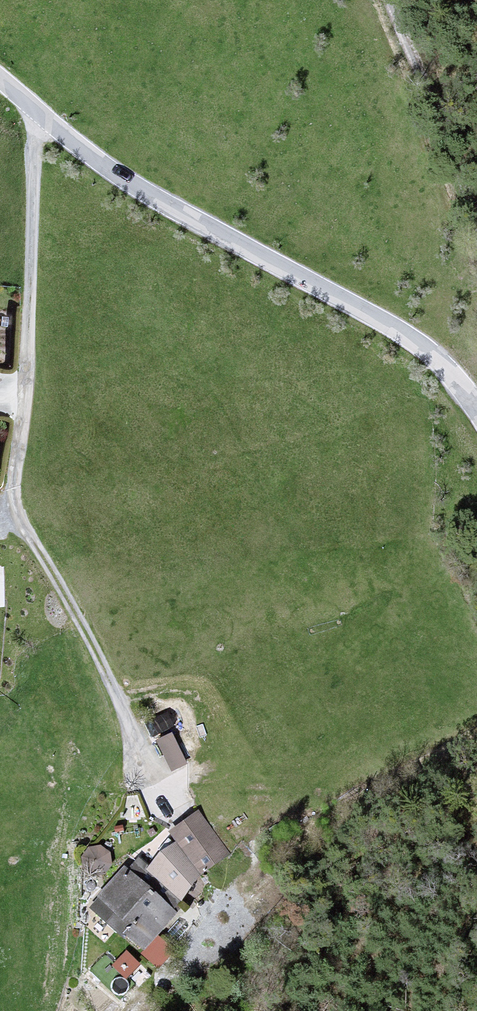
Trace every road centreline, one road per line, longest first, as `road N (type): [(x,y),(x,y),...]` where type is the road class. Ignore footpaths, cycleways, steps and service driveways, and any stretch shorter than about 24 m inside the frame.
road 1 (unclassified): [(0,87),(160,201),(411,337),(476,407)]
road 2 (track): [(476,241),(472,201),(391,0)]

